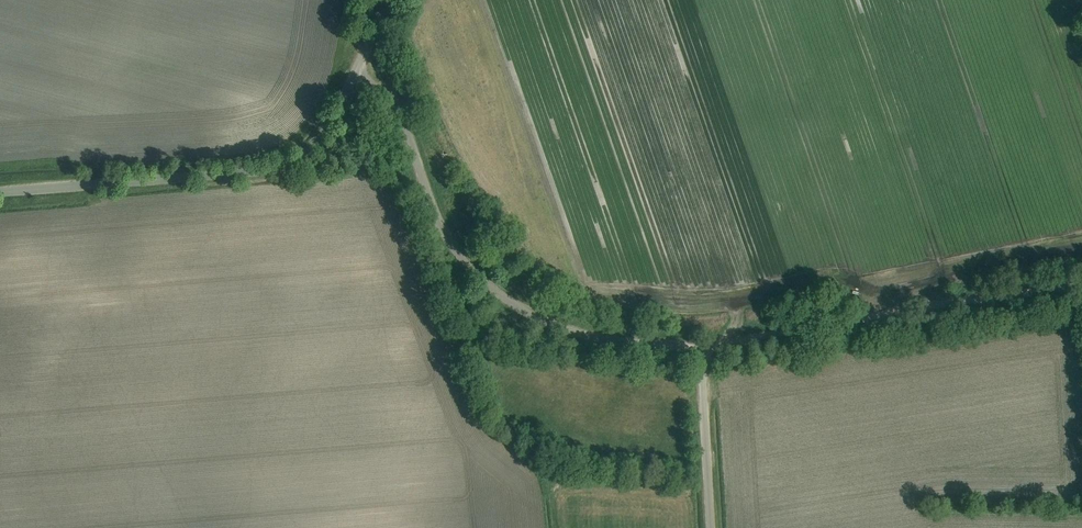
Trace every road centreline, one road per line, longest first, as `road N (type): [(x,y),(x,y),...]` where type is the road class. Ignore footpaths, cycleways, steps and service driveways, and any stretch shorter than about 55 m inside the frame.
road 1 (unclassified): [(711,527),(695,350),(558,326),(480,279),(436,214),(397,108),(354,75)]
road 2 (unclassified): [(0,192),(269,170),(313,148),(354,75)]
road 3 (track): [(1081,284),(695,350)]

